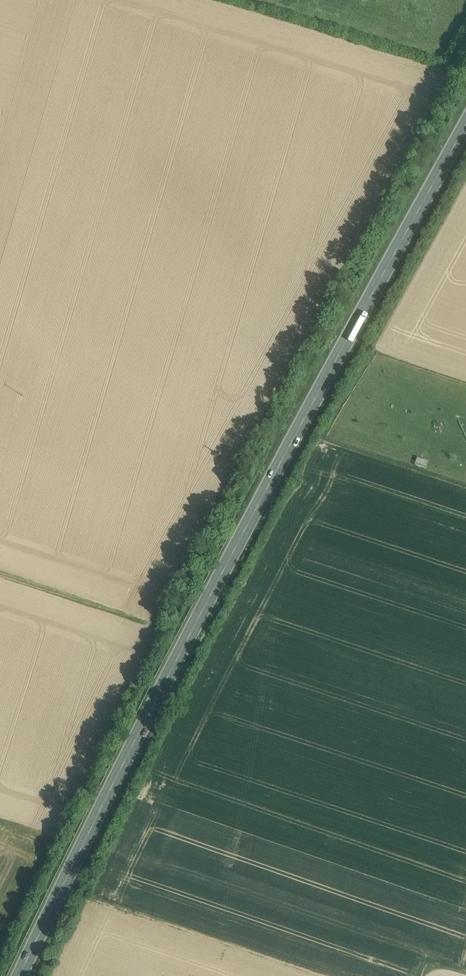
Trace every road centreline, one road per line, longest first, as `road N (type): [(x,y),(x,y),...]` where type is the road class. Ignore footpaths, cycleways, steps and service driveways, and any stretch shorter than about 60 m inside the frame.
road 1 (primary): [(465,127),(171,668),(21,975)]

